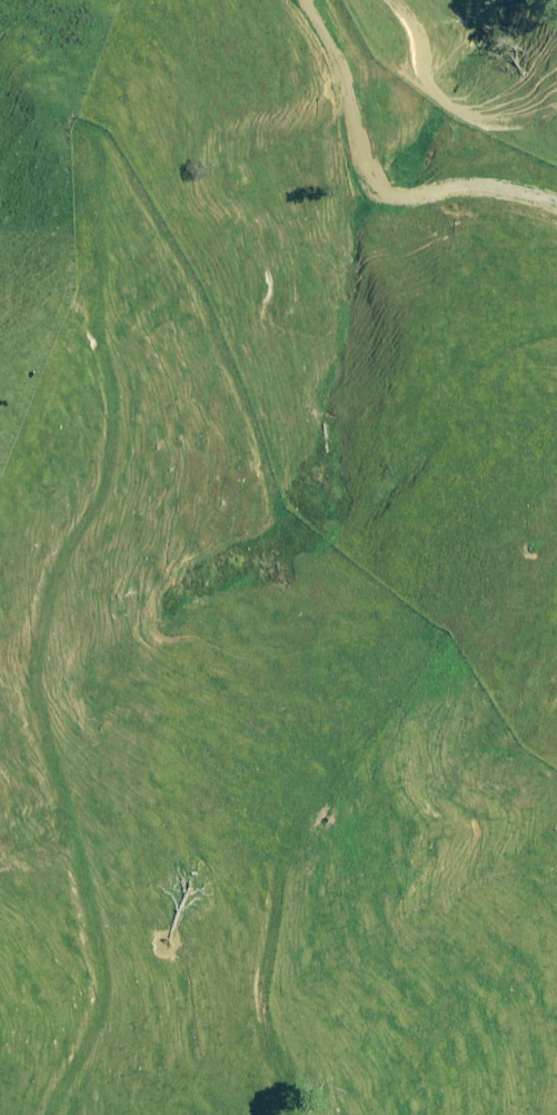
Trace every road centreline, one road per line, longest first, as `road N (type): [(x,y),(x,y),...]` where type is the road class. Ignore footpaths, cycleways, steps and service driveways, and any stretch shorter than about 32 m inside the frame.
road 1 (track): [(53,1114),(99,1017),(103,982),(92,898),(34,694),(38,616),(69,535),(100,493),(115,393),(98,312),(97,214)]
road 2 (track): [(287,1114),(288,1073),(264,1015),(263,963),(279,875),(413,677)]
road 3 (track): [(556,211),(468,190),(379,200),(303,0)]

